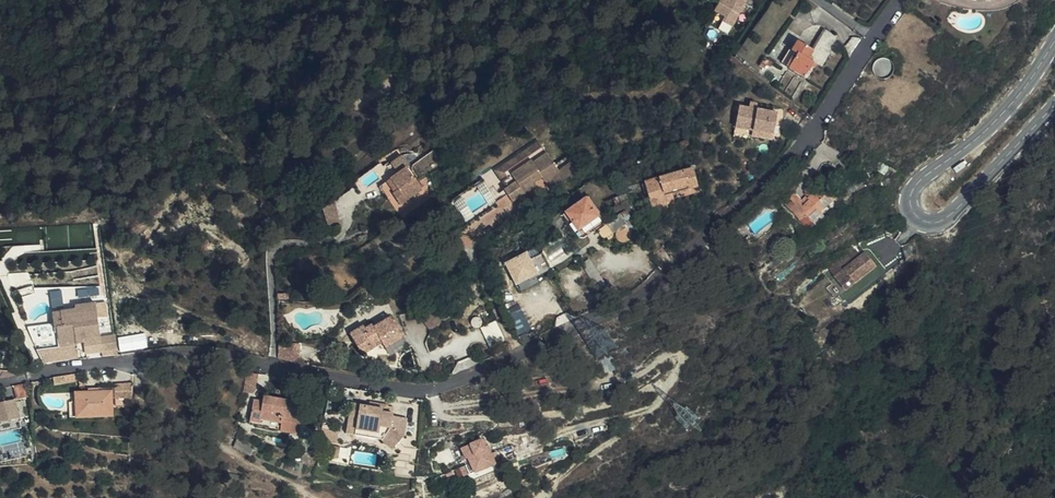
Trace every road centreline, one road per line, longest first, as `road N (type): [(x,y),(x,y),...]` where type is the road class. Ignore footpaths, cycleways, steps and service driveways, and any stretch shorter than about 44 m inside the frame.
road 1 (residential): [(900,0),(799,152),(649,290),(465,378),(416,390),(197,351),(0,384)]
road 2 (tertiary): [(1054,102),(951,214),(934,222),(917,214),(911,196),(918,182),(993,123),(1054,42)]
road 3 (track): [(656,405),(537,497)]

